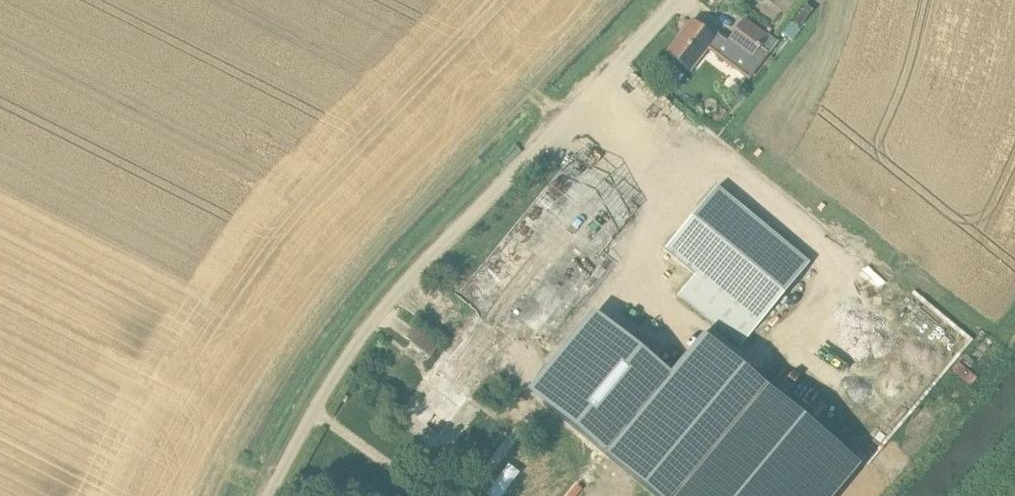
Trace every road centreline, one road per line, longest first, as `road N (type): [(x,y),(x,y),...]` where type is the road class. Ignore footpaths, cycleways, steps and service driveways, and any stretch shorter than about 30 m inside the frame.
road 1 (unclassified): [(270,495),(305,431),(420,276),(678,0)]

